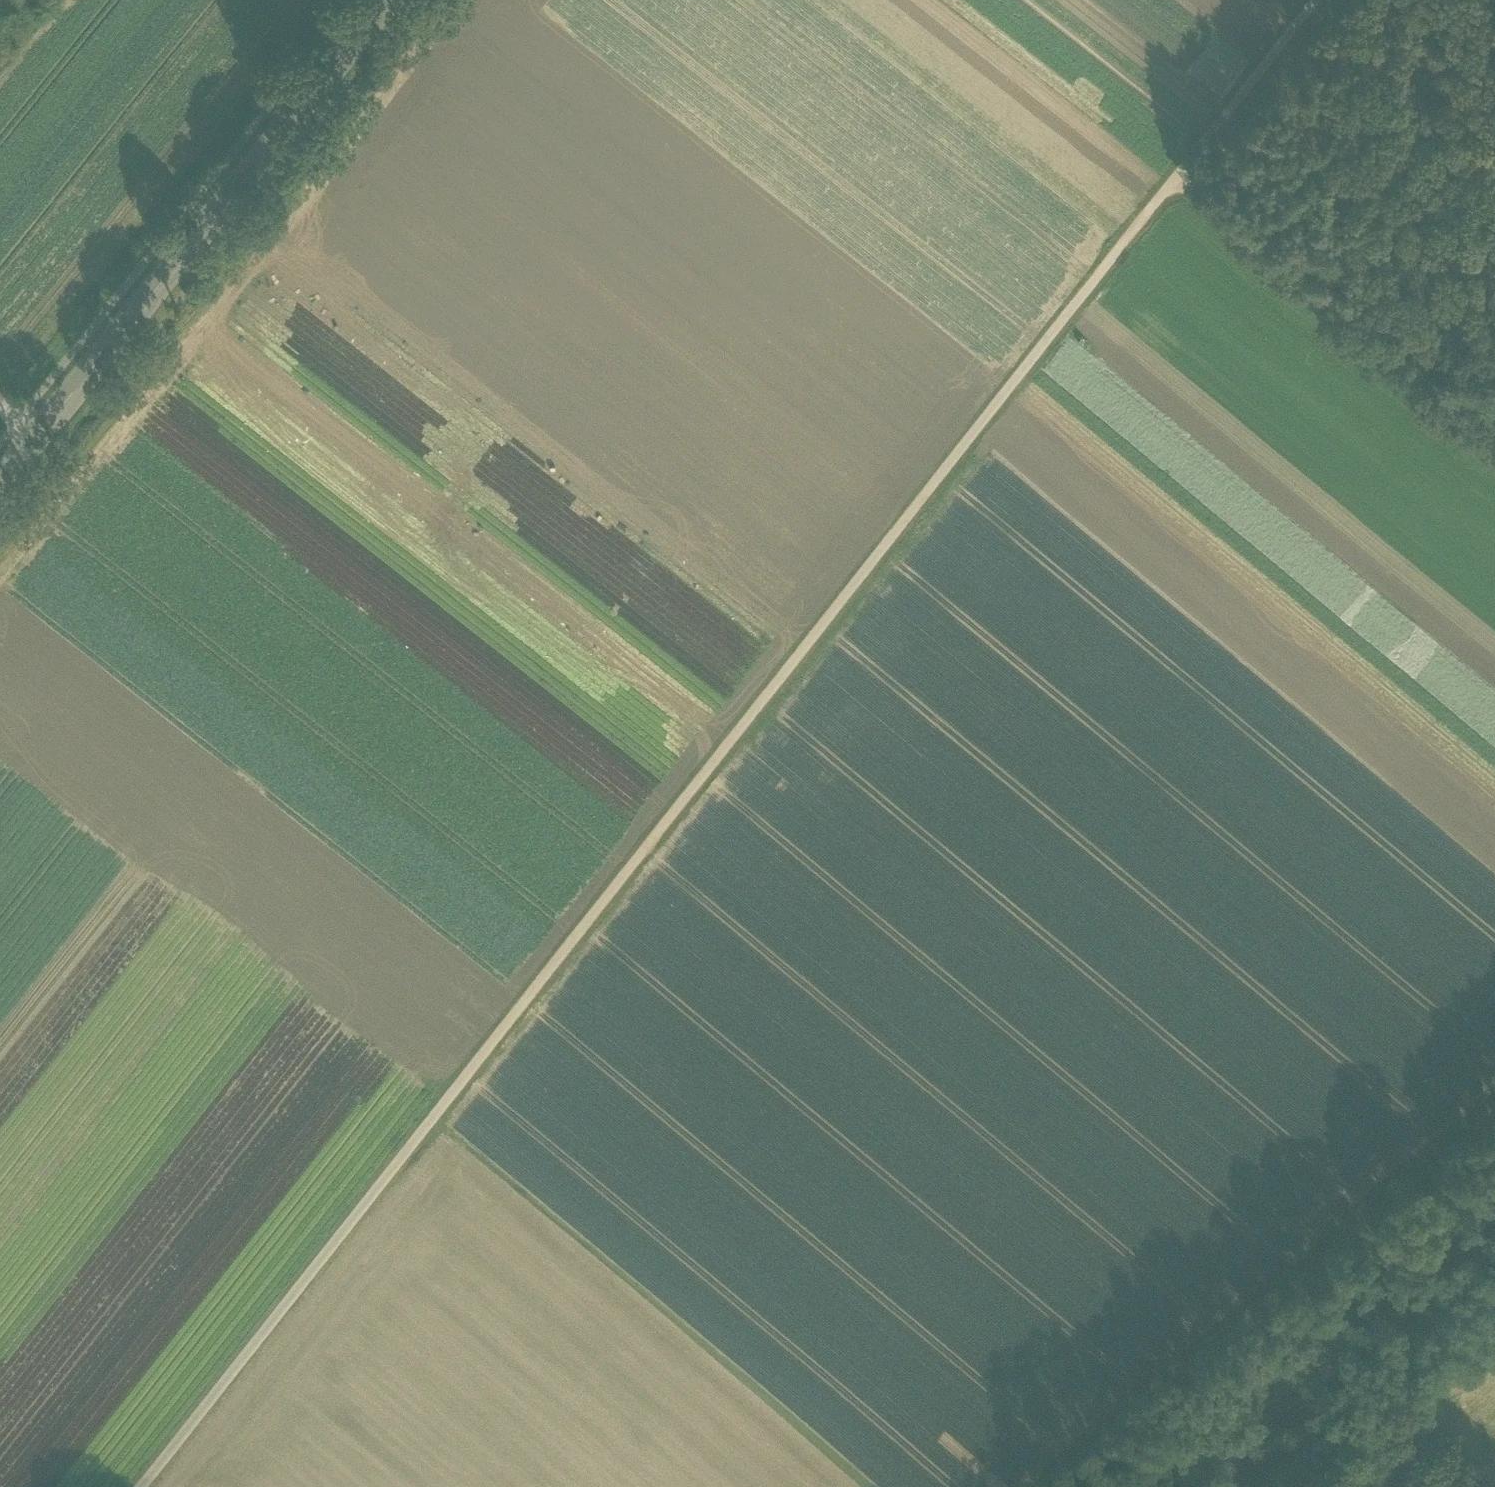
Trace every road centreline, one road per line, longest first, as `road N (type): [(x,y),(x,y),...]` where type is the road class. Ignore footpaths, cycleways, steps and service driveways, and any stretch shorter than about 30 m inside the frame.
road 1 (track): [(1314,0),(141,1486)]
road 2 (tertiary): [(0,485),(389,0)]
road 3 (track): [(1494,1106),(1040,1486)]
road 4 (track): [(1494,436),(1173,178)]

